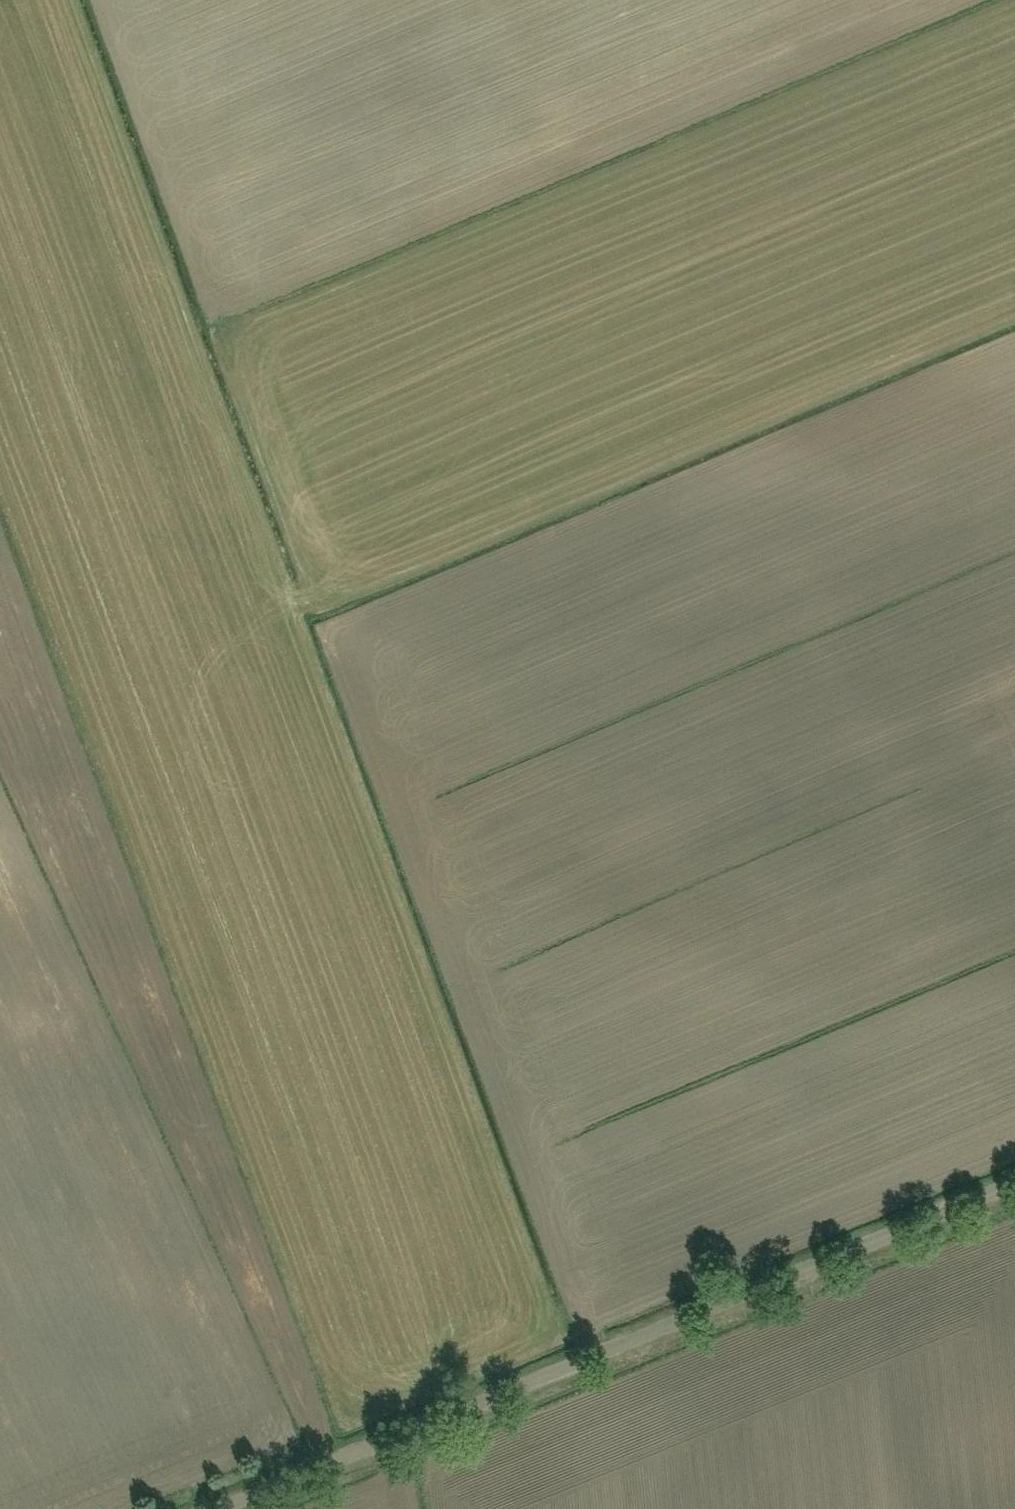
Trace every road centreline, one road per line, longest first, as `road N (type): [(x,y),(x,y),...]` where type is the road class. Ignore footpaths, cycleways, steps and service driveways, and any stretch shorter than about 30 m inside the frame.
road 1 (unclassified): [(211,1508),(1014,1182)]

